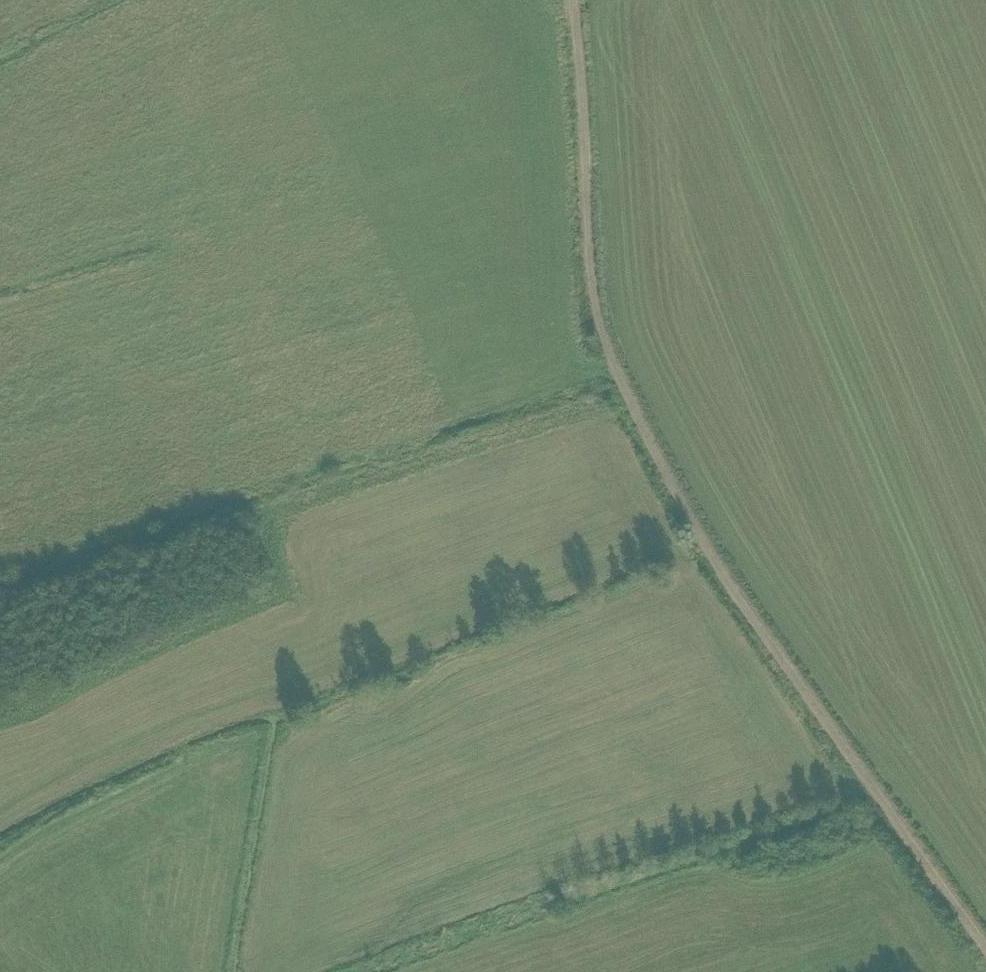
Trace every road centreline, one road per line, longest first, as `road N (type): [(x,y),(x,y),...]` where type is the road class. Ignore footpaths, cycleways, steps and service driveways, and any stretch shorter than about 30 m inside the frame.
road 1 (track): [(571,0),(595,307),(605,348),(709,548)]
road 2 (track): [(709,548),(985,962)]

